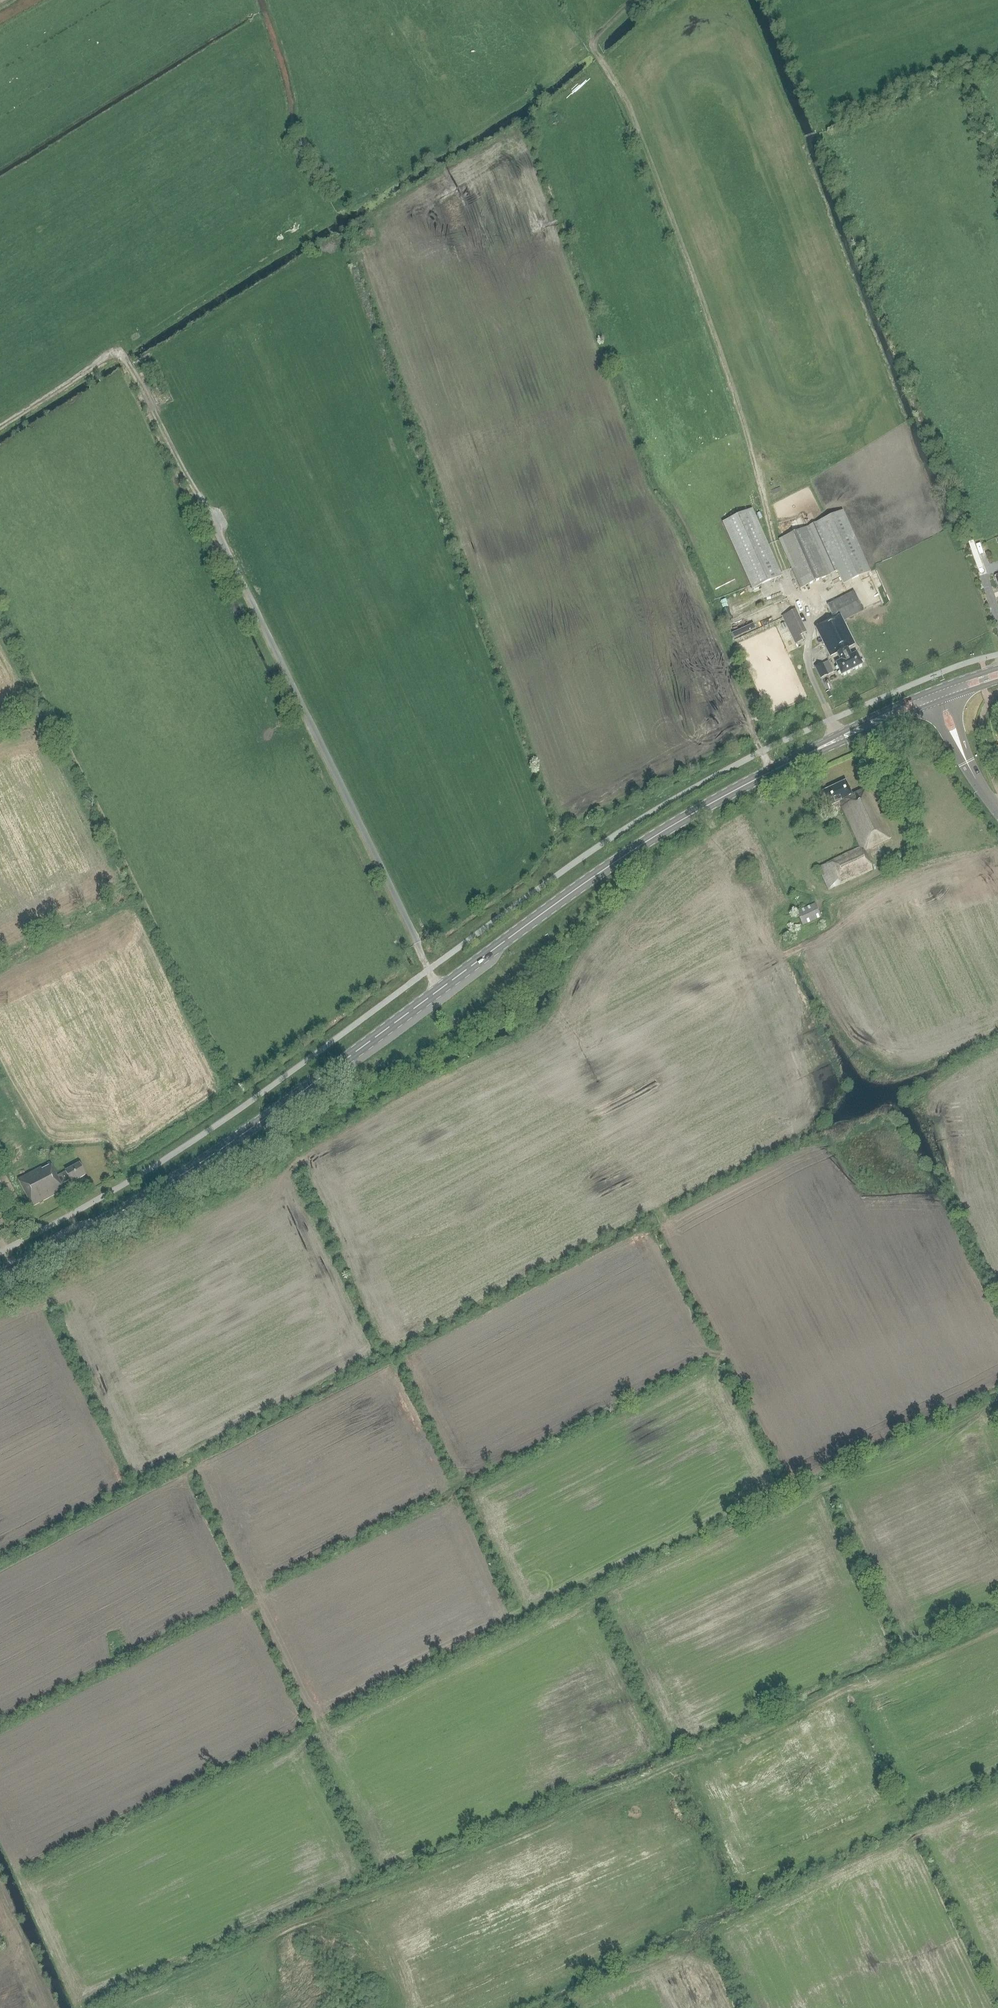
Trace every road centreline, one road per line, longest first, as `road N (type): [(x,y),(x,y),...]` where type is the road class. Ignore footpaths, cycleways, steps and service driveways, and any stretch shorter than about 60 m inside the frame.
road 1 (secondary): [(0,1276),(208,1157),(665,829),(810,753)]
road 2 (secondary): [(927,694),(810,753)]
road 3 (secondary): [(810,753),(931,705)]

